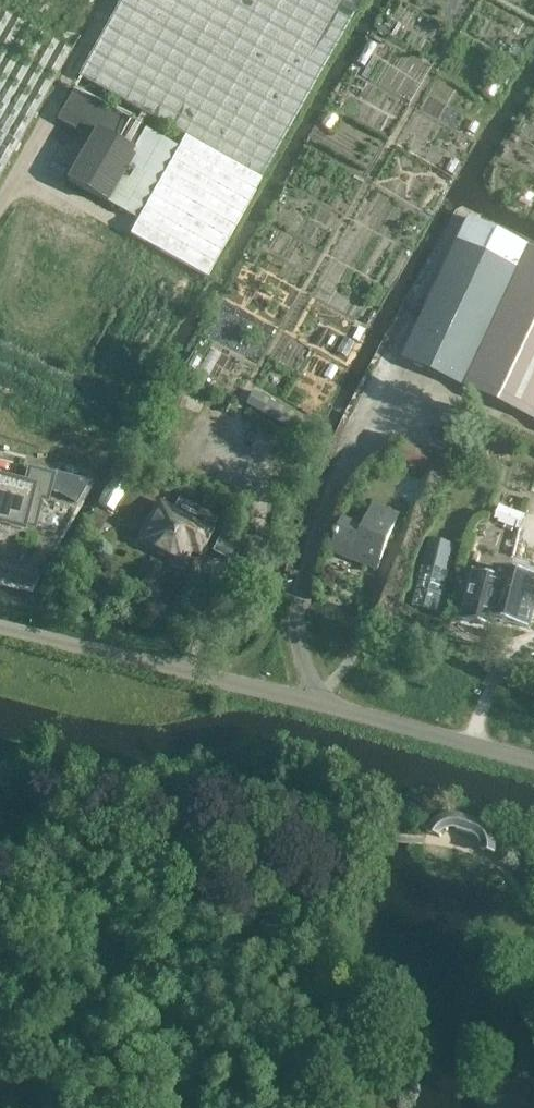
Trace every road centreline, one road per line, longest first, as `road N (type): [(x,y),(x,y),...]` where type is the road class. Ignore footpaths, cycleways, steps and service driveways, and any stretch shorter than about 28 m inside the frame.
road 1 (unclassified): [(533,770),(0,625)]

